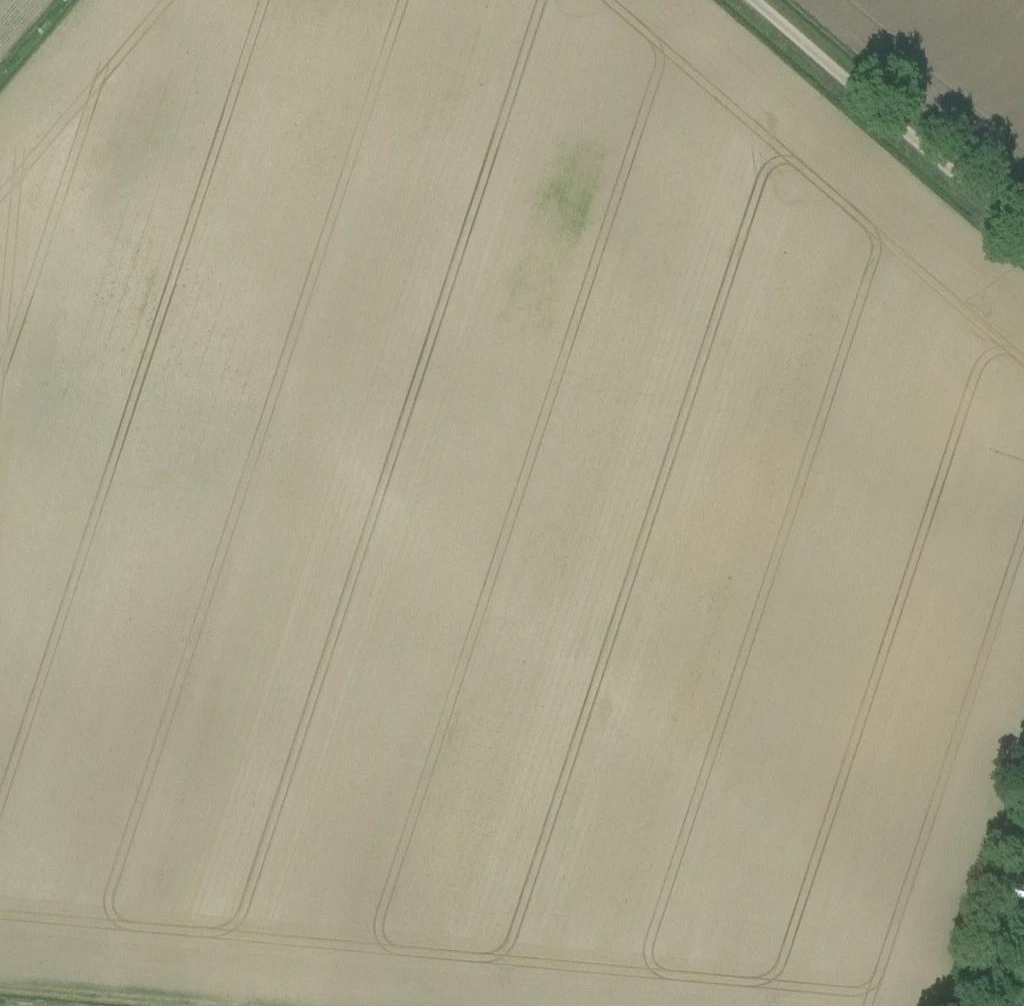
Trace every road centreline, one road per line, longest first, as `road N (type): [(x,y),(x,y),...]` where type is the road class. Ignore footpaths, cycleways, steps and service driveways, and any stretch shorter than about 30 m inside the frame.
road 1 (unclassified): [(1023,235),(753,0)]
road 2 (track): [(960,1005),(1023,817)]
road 3 (track): [(0,988),(192,1005)]

